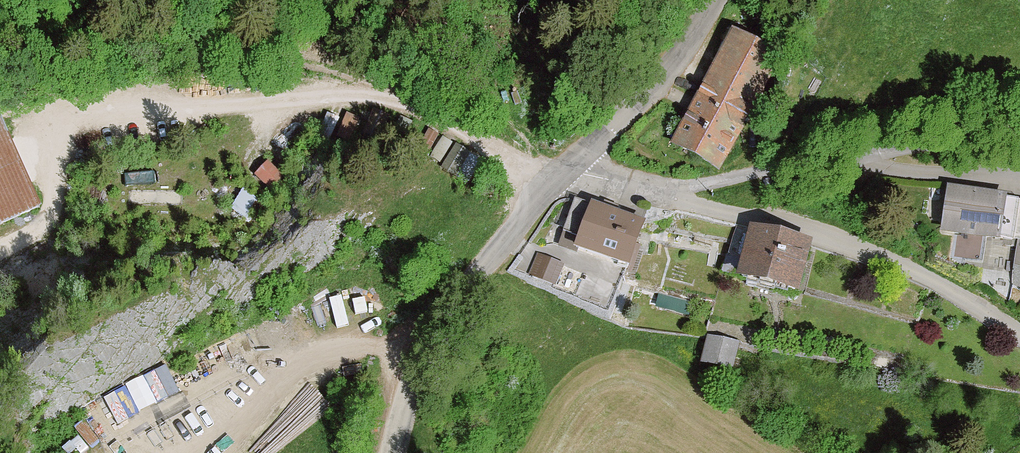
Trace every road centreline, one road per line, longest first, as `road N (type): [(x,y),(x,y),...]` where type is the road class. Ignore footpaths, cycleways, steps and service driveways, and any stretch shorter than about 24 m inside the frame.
road 1 (track): [(545,191),(456,128),(385,104),(94,124),(63,144),(49,228),(0,259)]
road 2 (residential): [(1019,335),(926,276),(838,240),(568,170)]
road 3 (unclassified): [(386,452),(421,354),(445,315),(568,170)]
road 4 (unclassified): [(568,170),(654,87),(714,0)]
road 5 (track): [(518,129),(637,0)]

